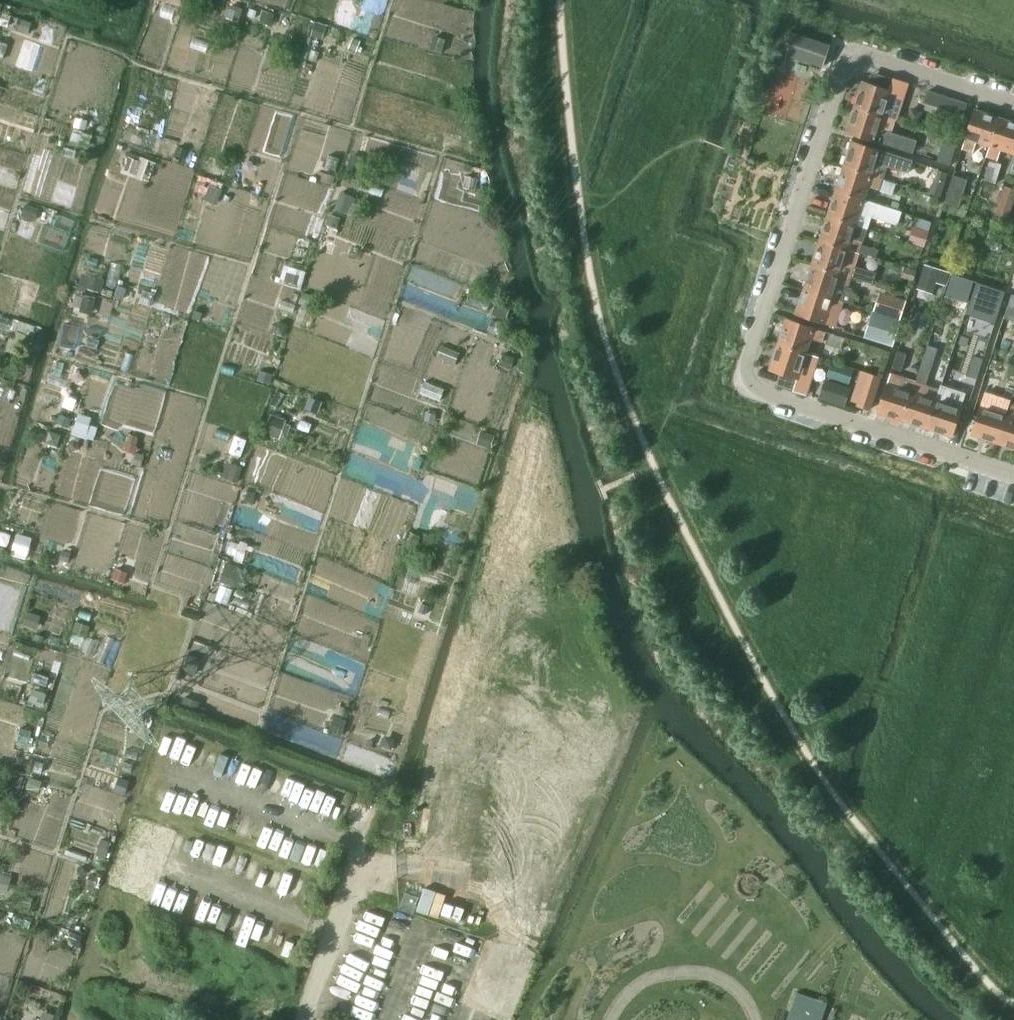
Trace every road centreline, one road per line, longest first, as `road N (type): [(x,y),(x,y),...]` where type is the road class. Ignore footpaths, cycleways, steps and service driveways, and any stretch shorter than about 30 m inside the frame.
road 1 (residential): [(1013,102),(858,51),(844,56),(740,377),(750,390),(1013,476)]

